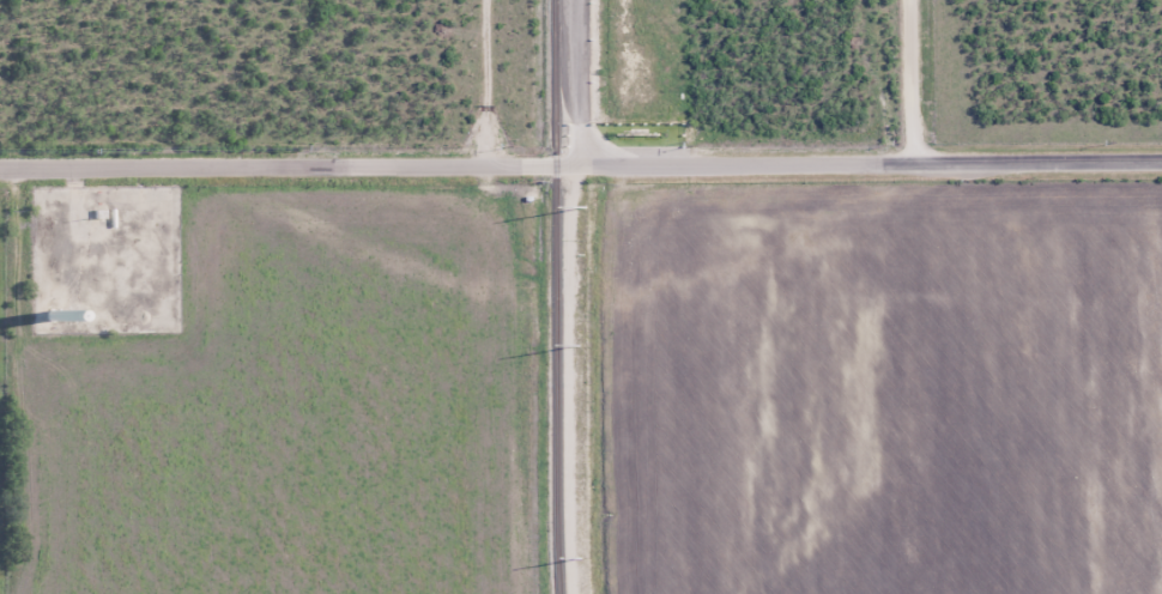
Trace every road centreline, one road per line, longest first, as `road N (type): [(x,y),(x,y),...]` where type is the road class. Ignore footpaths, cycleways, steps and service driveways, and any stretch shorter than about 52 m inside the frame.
road 1 (residential): [(0,169),(916,162)]
road 2 (residential): [(27,593),(28,169)]
road 3 (residential): [(987,162),(1161,161)]
road 4 (residential): [(916,162),(914,0)]

